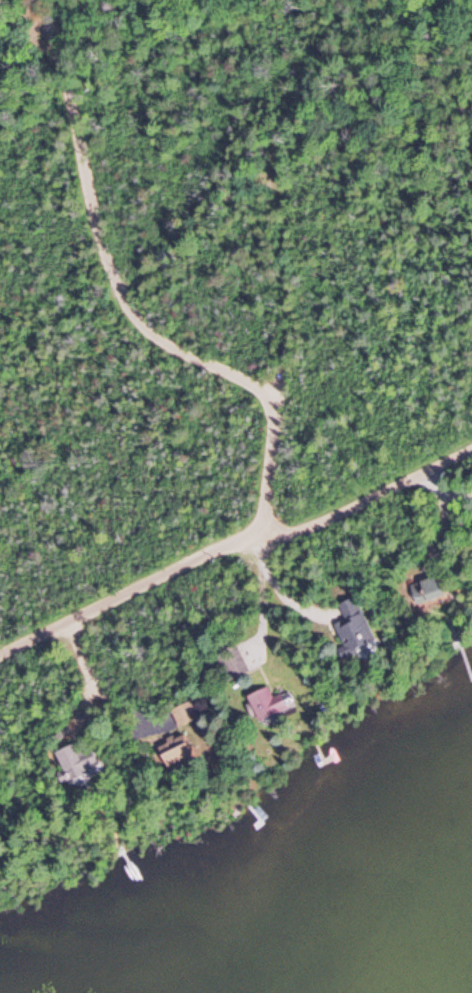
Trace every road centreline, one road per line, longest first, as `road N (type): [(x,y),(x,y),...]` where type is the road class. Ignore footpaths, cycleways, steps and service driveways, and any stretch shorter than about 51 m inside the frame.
road 1 (residential): [(256,533),(270,415),(260,386),(167,343),(128,306),(88,201),(77,129),(31,0)]
road 2 (residential): [(471,446),(298,528),(256,533),(0,652)]

